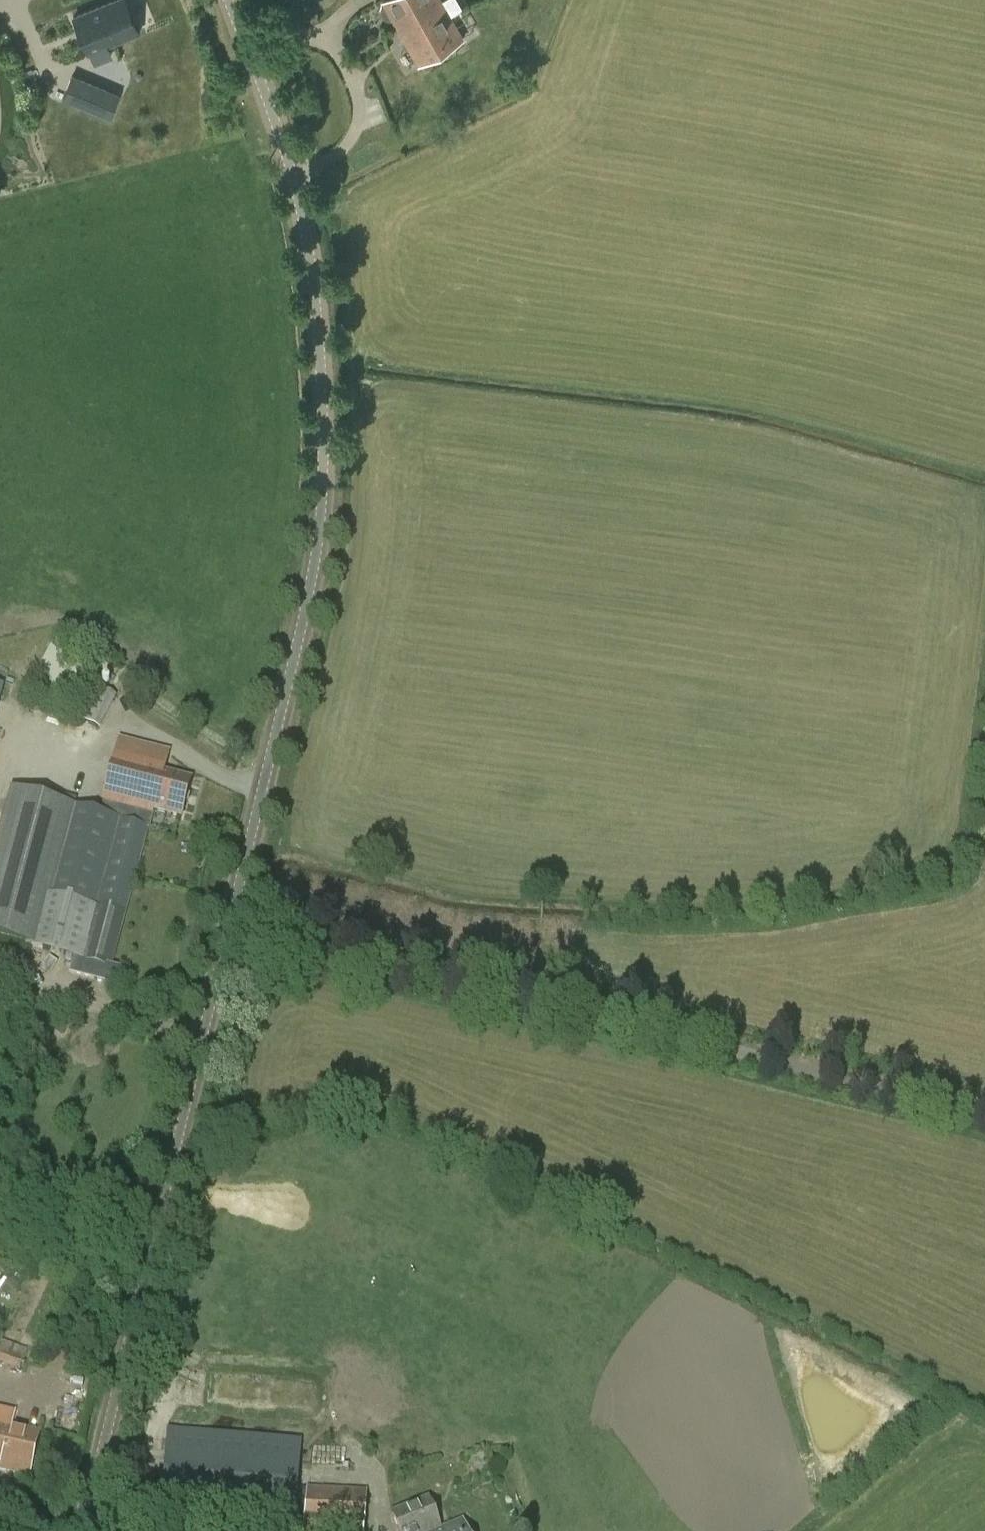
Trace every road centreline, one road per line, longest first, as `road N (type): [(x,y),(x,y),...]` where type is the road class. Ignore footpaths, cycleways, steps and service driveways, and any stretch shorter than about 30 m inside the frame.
road 1 (unclassified): [(84,1530),(318,546),(320,349),(305,224),(284,143),(227,0)]
road 2 (track): [(984,1127),(229,938)]

